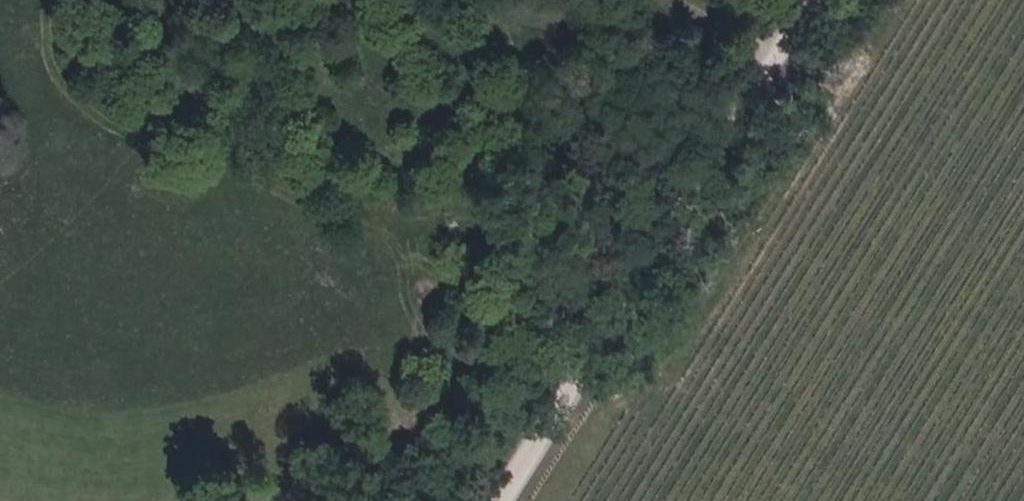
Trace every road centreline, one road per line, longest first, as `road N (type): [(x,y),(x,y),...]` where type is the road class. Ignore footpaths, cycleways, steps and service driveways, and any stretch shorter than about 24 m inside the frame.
road 1 (unclassified): [(813,0),(508,500)]

